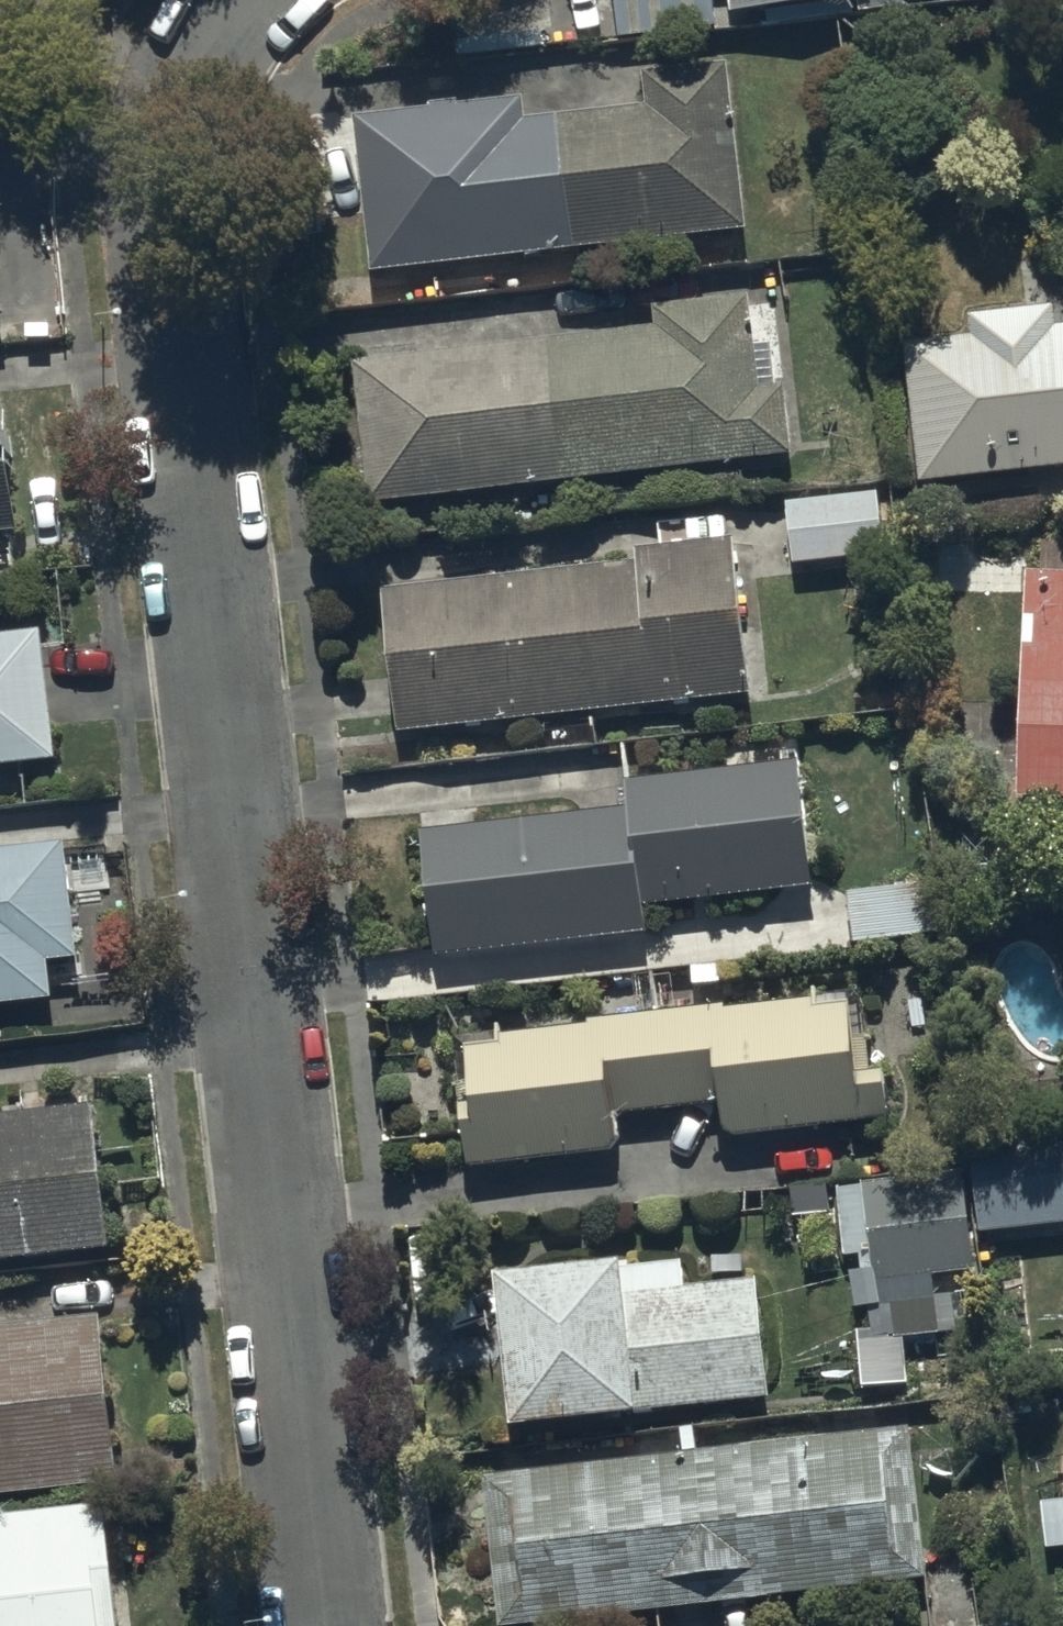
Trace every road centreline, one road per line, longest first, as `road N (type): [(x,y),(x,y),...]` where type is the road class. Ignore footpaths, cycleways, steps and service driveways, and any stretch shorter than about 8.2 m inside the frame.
road 1 (residential): [(330,1625),(180,263),(180,185),(197,109),(254,0)]

